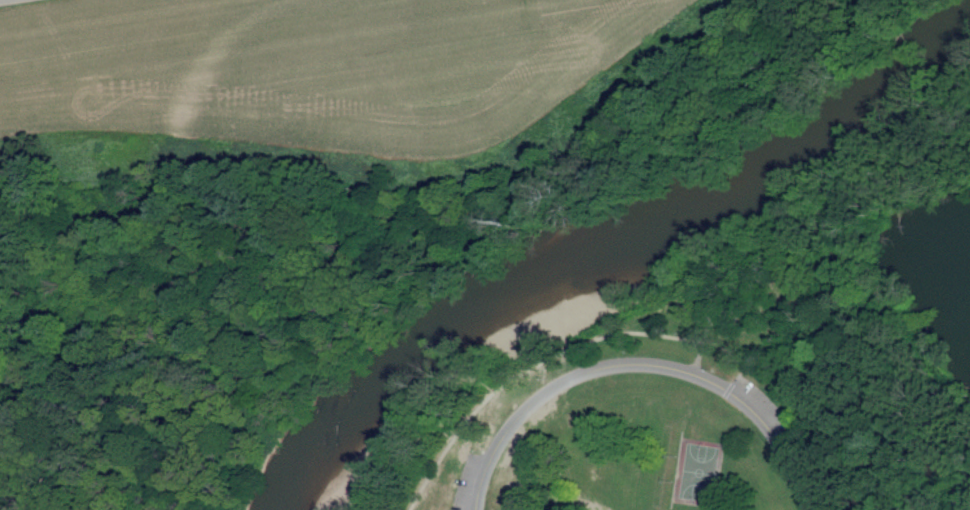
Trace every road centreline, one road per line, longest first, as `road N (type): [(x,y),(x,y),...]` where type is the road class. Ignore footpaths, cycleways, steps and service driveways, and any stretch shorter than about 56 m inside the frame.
road 1 (residential): [(477,509),(489,464),(537,400),(577,377),(657,365),(728,390),(762,418),(811,509)]

